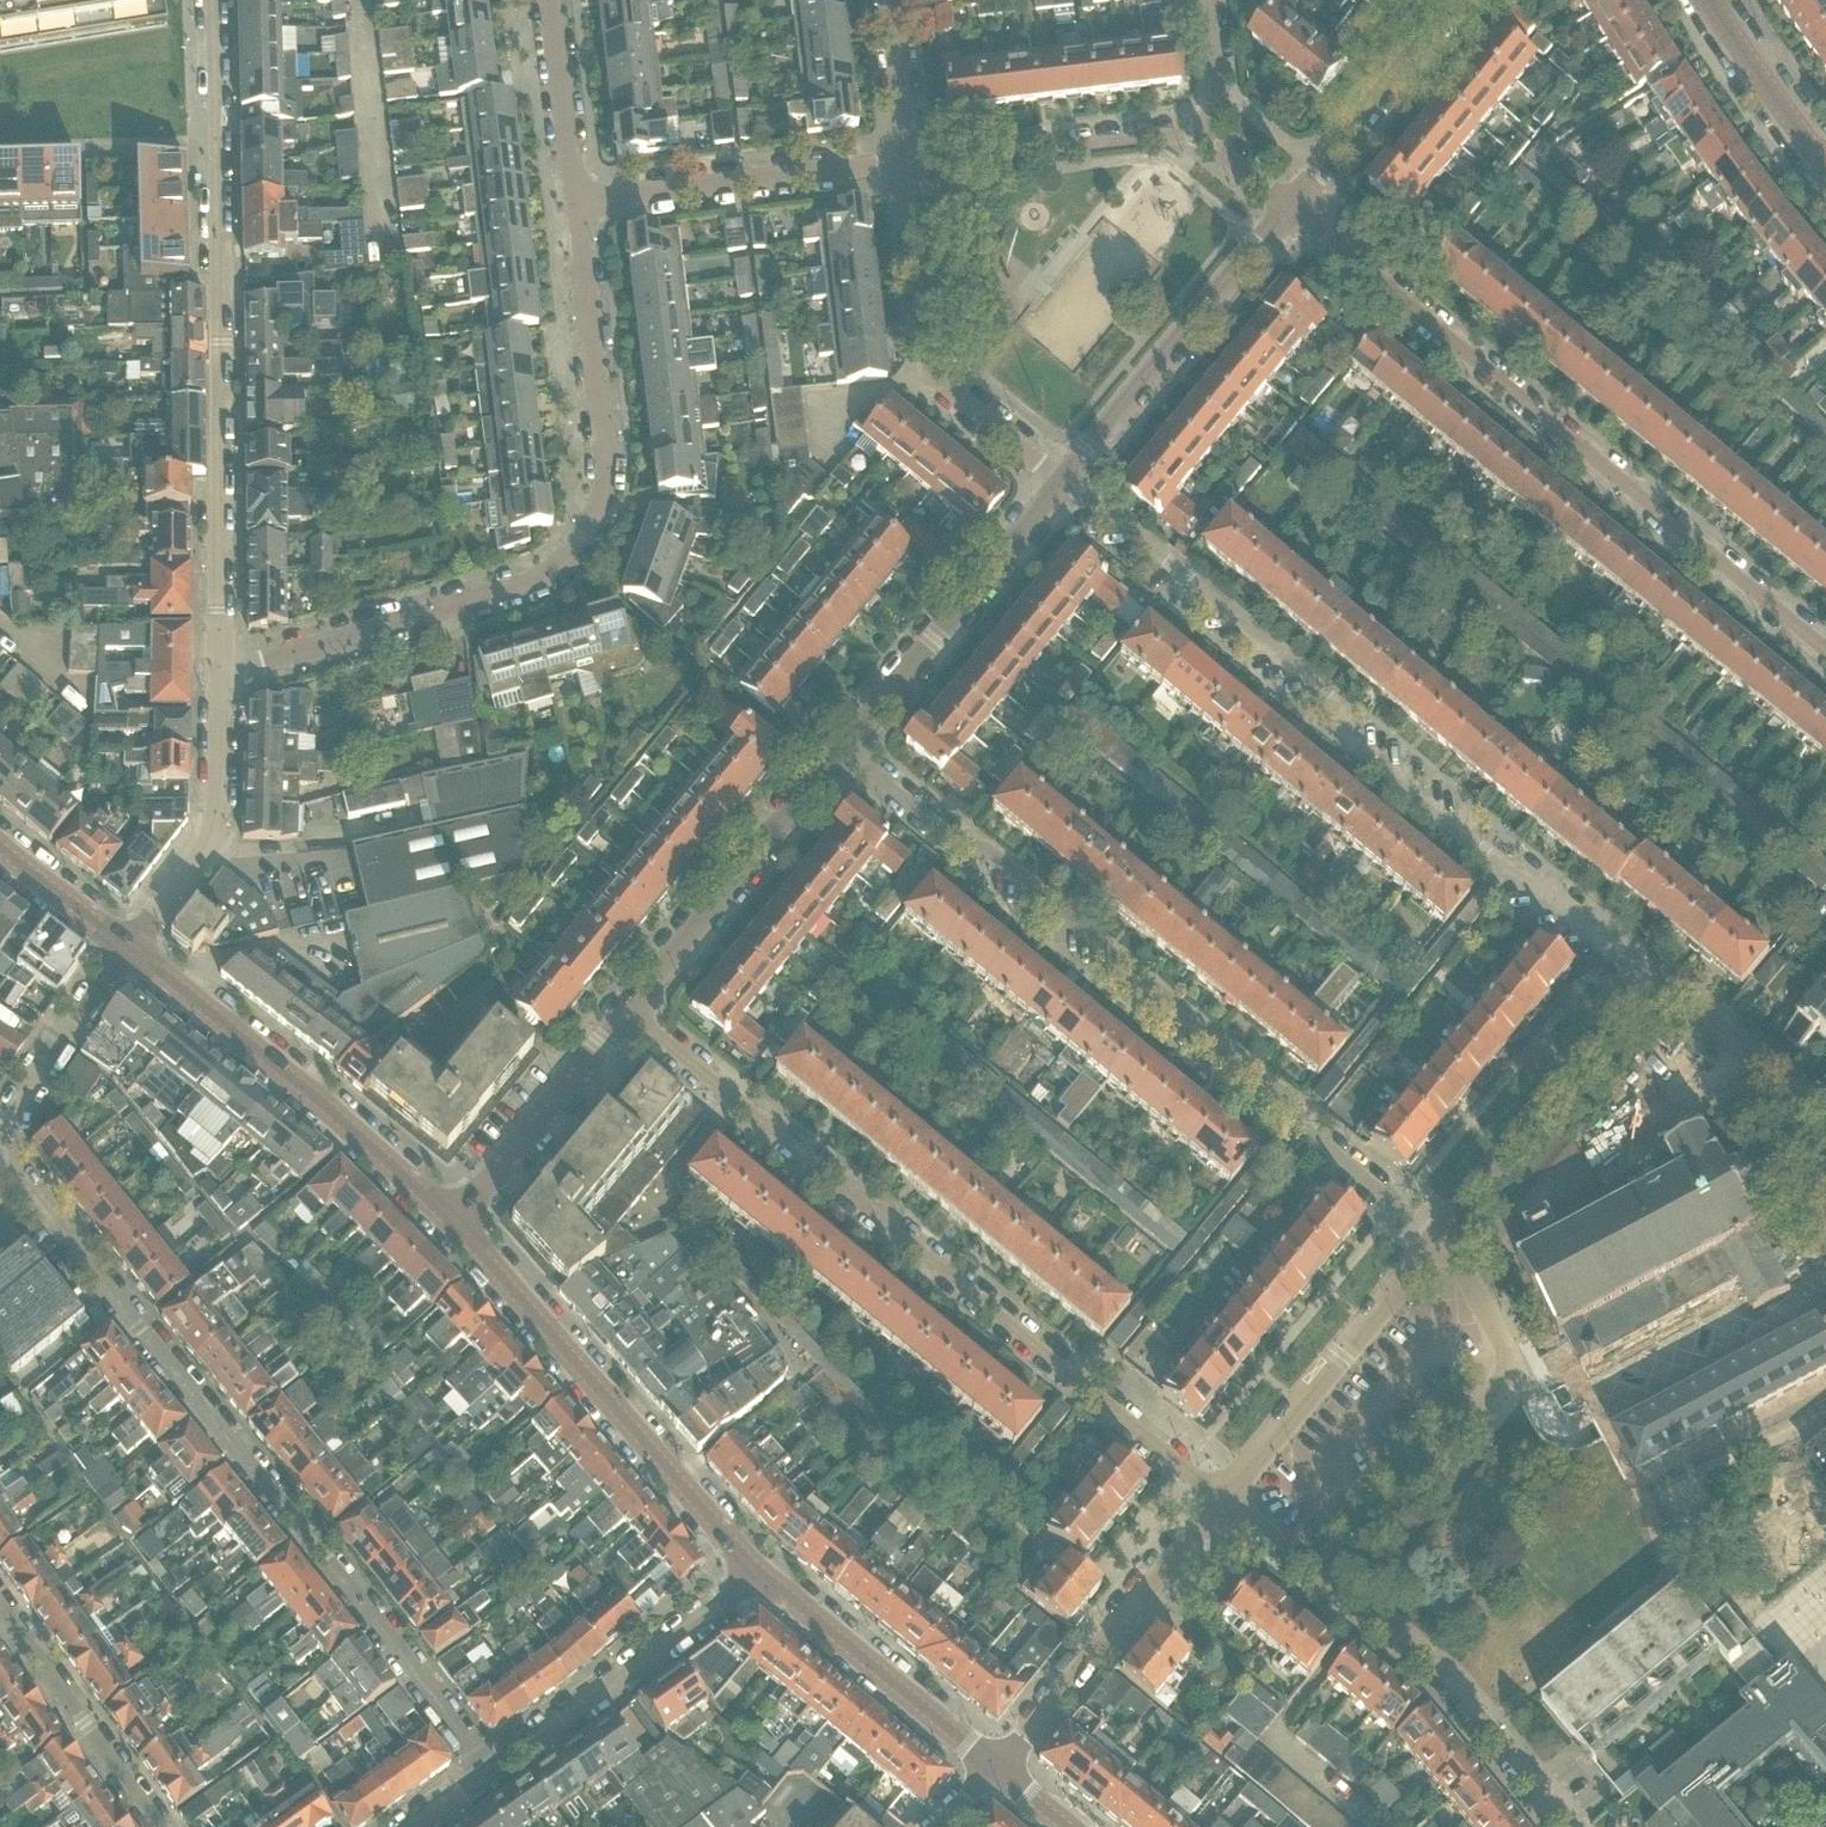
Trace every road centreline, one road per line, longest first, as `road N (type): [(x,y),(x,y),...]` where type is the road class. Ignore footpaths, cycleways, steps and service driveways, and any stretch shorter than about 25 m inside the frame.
road 1 (residential): [(1651,991),(1645,973),(1355,744),(1330,696),(1180,572),(1061,488)]
road 2 (residential): [(843,755),(941,835),(986,849),(1293,1103),(1305,1130),(1438,1241)]
road 3 (residential): [(1222,1501),(630,1016)]
road 4 (residential): [(487,1770),(385,1628),(28,1188)]
road 5 (residential): [(221,676),(552,576),(580,546),(599,504),(601,451),(576,207)]
road 6 (residential): [(1289,209),(1825,648)]
road 7 (residential): [(213,0),(221,676)]
road 8 (residential): [(1564,1826),(1462,1691),(1222,1501)]
road 9 (tertiary): [(758,1573),(456,1228)]
road 10 (tertiary): [(456,1228),(358,1137),(128,950)]
road 11 (residential): [(1061,488),(917,374),(903,162)]
road 12 (residential): [(1061,488),(1289,209)]
road 13 (residential): [(995,1768),(1222,1501)]
road 14 (residential): [(843,755),(1061,488)]
road 15 (residential): [(1222,1501),(1438,1241)]
road 16 (residential): [(630,1016),(843,755)]
road 17 (residential): [(487,1770),(758,1573)]
road 18 (residential): [(1438,1241),(1639,995),(1651,991)]
road 19 (residential): [(576,207),(903,162)]
road 20 (tertiary): [(995,1768),(758,1573)]
road 21 (residential): [(1204,134),(903,162)]
road 22 (residential): [(221,676),(214,826),(128,950)]
road 23 (residential): [(28,1188),(2,1147),(8,1125),(128,950)]
road 24 (residential): [(456,1228),(630,1016)]
road 25 (residential): [(1289,209),(1465,0)]
road 26 (residential): [(156,1826),(0,1606)]
road 27 (residential): [(1822,1122),(1664,991),(1651,991)]
road 28 (residential): [(542,0),(576,207)]
road 29 (tertiary): [(1825,163),(1710,0)]
road 30 (tertiary): [(128,950),(0,848)]
road 31 (residential): [(903,162),(886,0)]
road 32 (residential): [(1206,0),(1219,106),(1204,134)]

